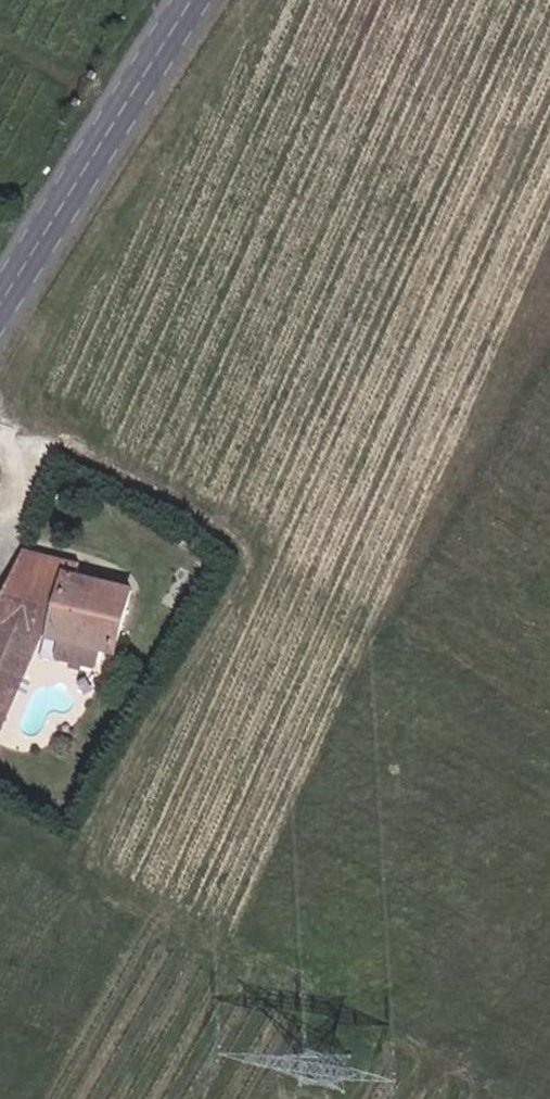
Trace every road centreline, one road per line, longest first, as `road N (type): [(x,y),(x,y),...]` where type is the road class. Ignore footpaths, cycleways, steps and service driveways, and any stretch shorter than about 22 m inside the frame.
road 1 (secondary): [(193,0),(0,302)]

